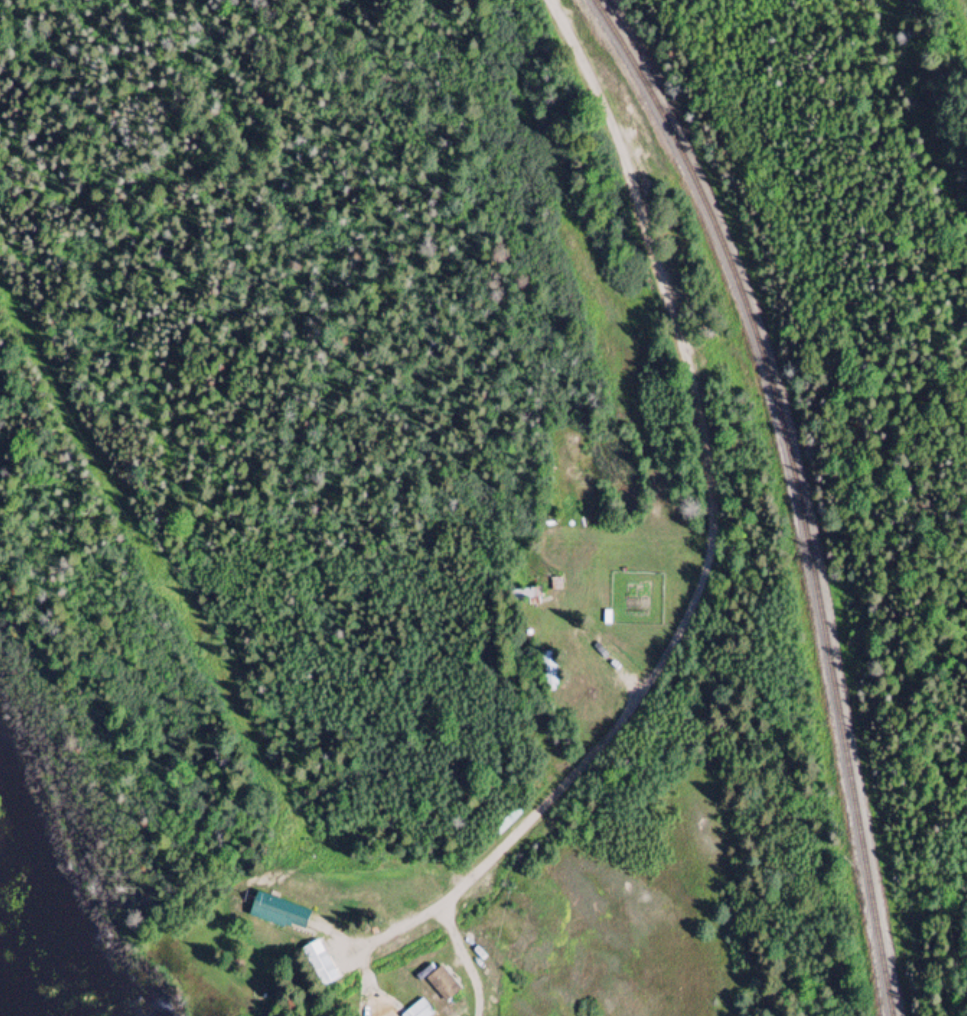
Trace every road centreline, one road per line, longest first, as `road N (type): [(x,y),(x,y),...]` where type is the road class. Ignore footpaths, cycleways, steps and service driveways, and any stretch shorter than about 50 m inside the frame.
road 1 (residential): [(355,951),(440,905),(604,742),(669,655),(709,563),(714,478),(695,383),(623,151),(552,0)]

